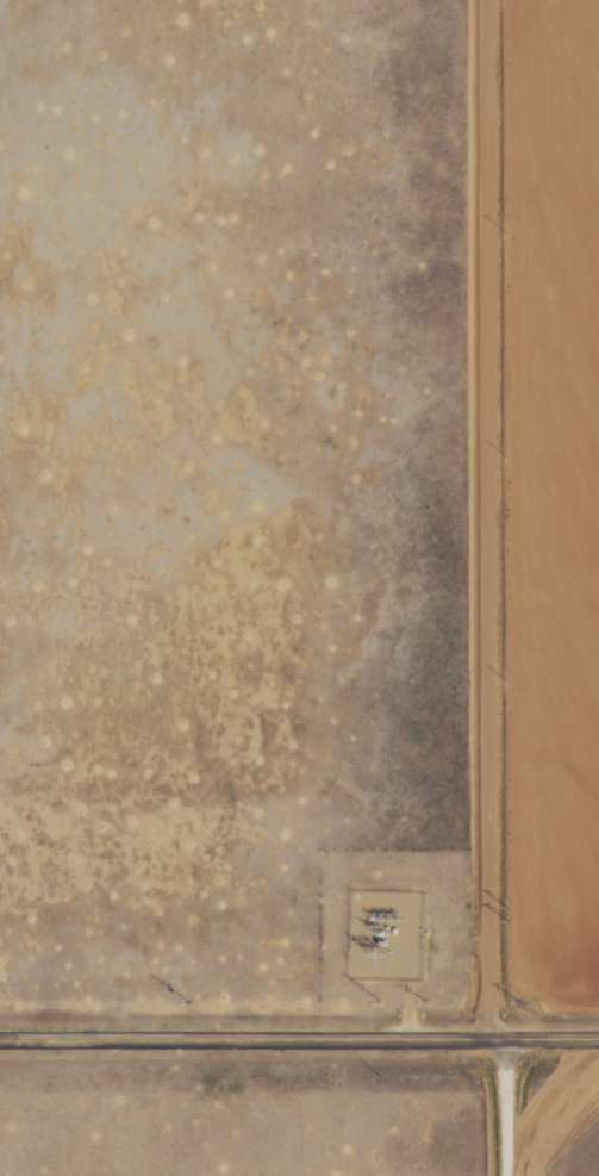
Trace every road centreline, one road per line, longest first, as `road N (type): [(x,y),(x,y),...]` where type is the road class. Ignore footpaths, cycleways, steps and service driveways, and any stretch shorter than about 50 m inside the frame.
road 1 (residential): [(512,1175),(509,0)]
road 2 (secondary): [(598,1046),(0,1045)]

